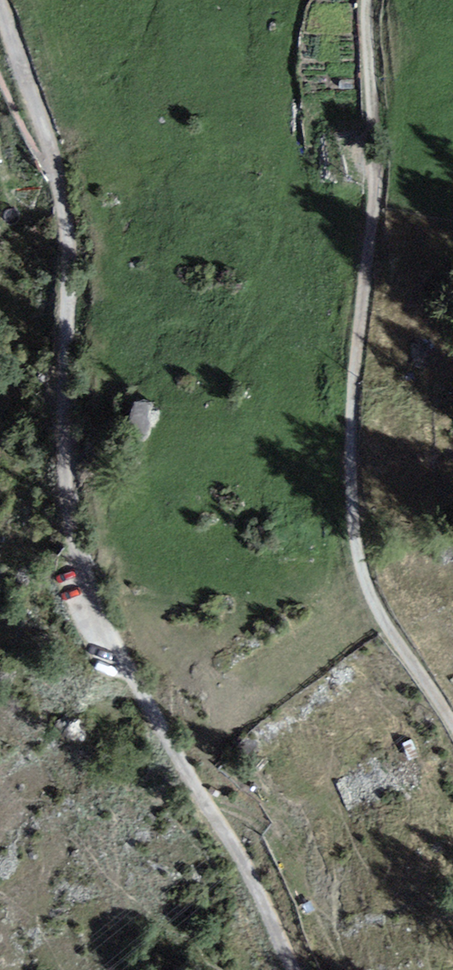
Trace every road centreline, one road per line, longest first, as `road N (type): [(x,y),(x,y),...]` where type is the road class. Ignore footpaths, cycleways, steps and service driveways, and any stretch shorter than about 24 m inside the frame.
road 1 (unclassified): [(0,26),(62,227),(57,461),(72,560),(232,845),(290,969)]
road 2 (unclassified): [(373,0),(349,537),(383,626),(452,741)]

